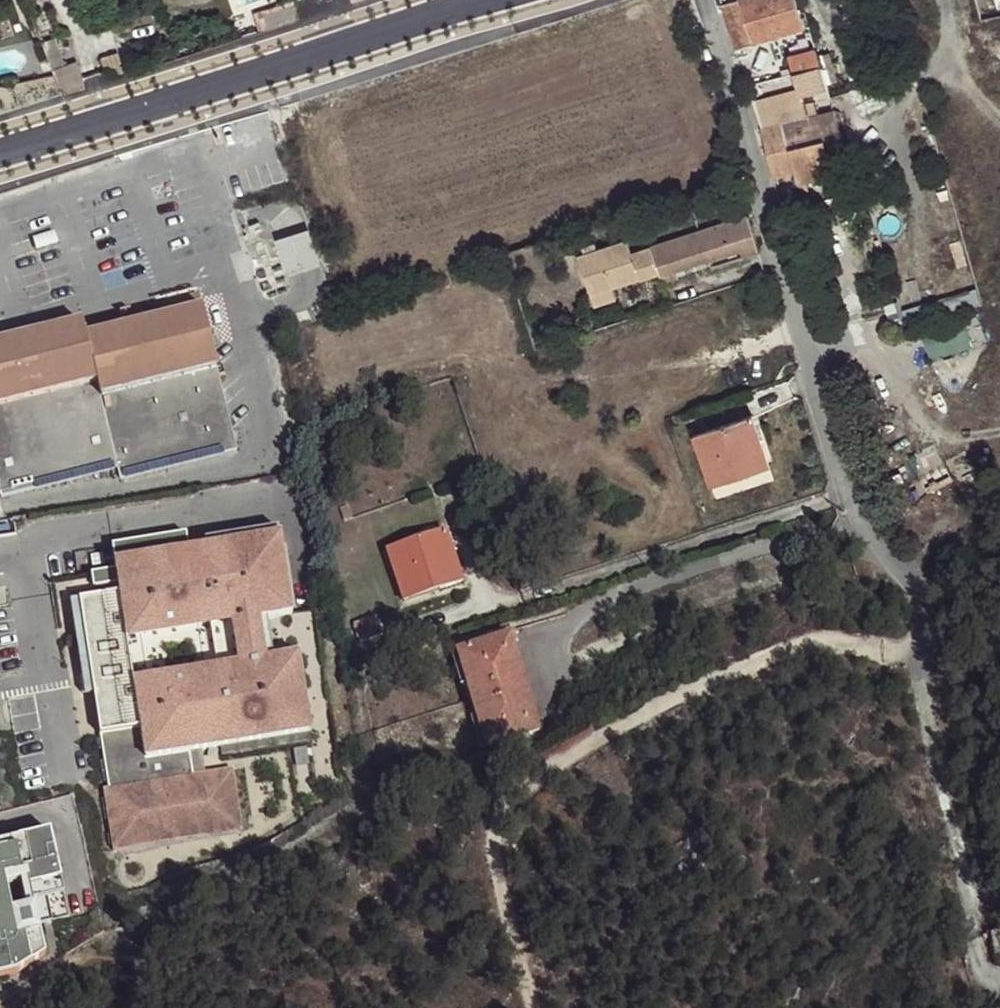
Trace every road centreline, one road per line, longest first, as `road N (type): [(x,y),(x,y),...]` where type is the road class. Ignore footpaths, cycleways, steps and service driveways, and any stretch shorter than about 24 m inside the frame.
road 1 (unclassified): [(706,0),(852,519),(919,590),(994,917)]
road 2 (track): [(563,1007),(518,834),(637,733),(840,651),(939,693)]
road 3 (primary): [(0,161),(498,0)]

